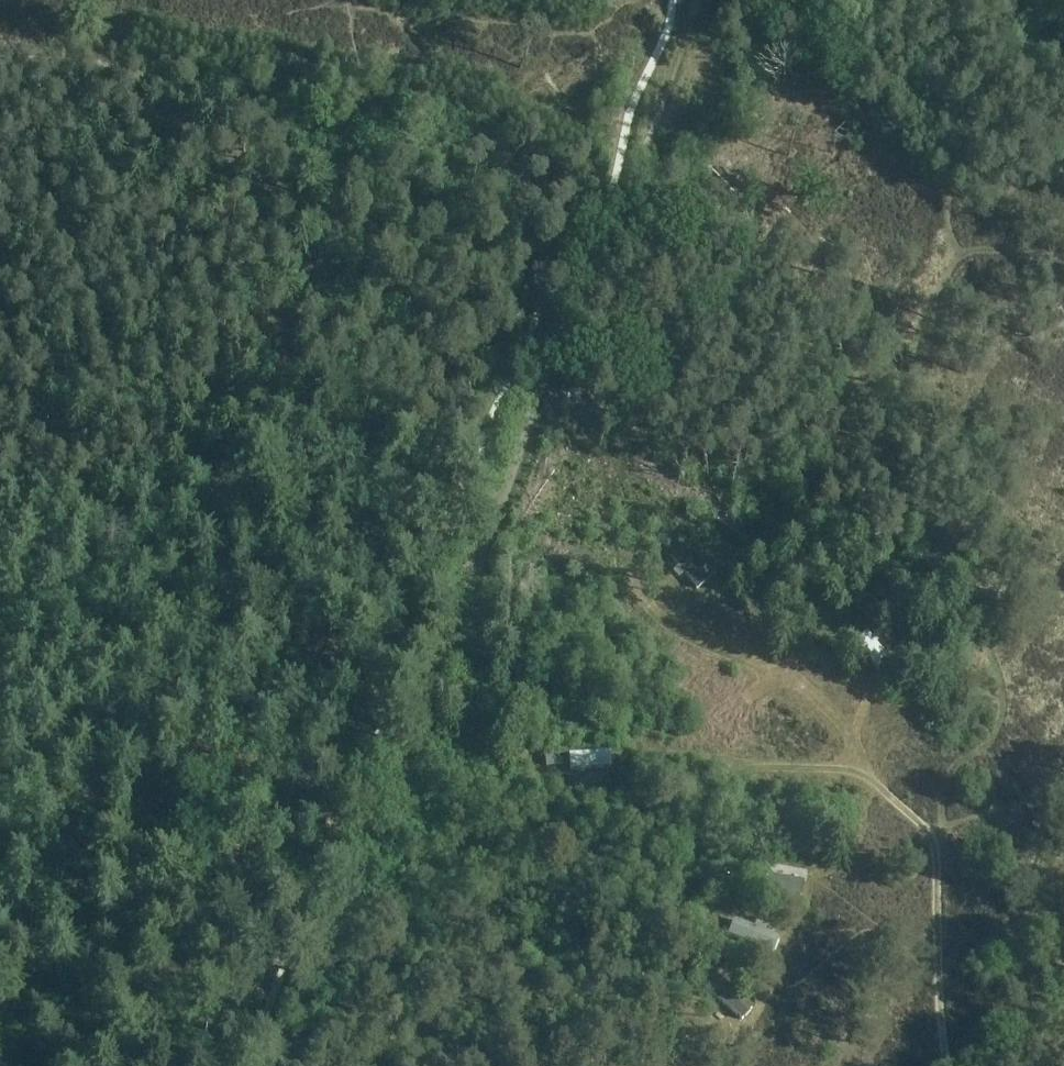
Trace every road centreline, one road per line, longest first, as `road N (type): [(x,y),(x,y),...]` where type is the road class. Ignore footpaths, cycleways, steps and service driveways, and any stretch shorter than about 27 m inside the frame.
road 1 (track): [(944,827),(949,780),(998,726),(1000,679),(948,561),(853,522),(849,510),(954,254),(948,208),(959,160),(1008,83)]
road 2 (track): [(0,989),(29,939),(295,330),(342,200)]
road 3 (track): [(285,1065),(538,419)]
road 4 (track): [(682,945),(684,874),(721,783),(742,771),(779,766),(868,783),(935,842),(948,1065)]
road 5 (track): [(538,419),(642,163),(697,0)]
road 6 (track): [(0,59),(96,62),(186,88),(278,141),(342,200)]
road 7 (track): [(342,200),(538,419)]
road 8 (track): [(990,1065),(1017,899),(1063,785)]
road 9 (track): [(879,789),(806,690),(670,623)]
road 10 (track): [(1063,777),(1013,807),(932,833)]

